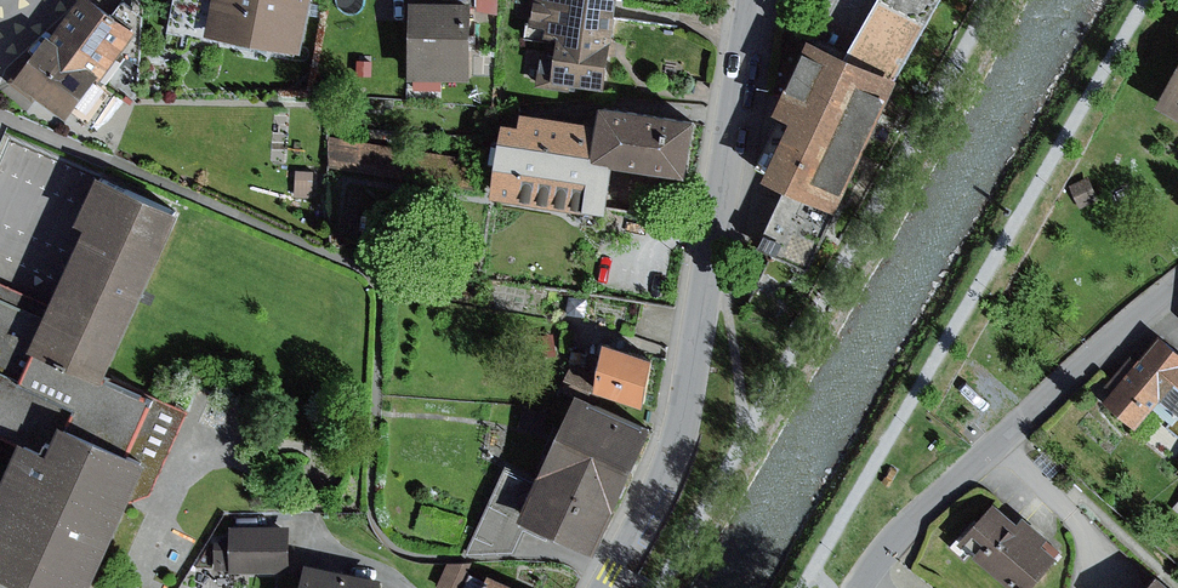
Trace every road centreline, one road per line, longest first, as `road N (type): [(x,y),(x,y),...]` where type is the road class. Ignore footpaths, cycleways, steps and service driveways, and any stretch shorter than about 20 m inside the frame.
road 1 (residential): [(602,587),(663,477),(686,412),(753,0)]
road 2 (residential): [(1177,284),(880,550),(856,587)]

